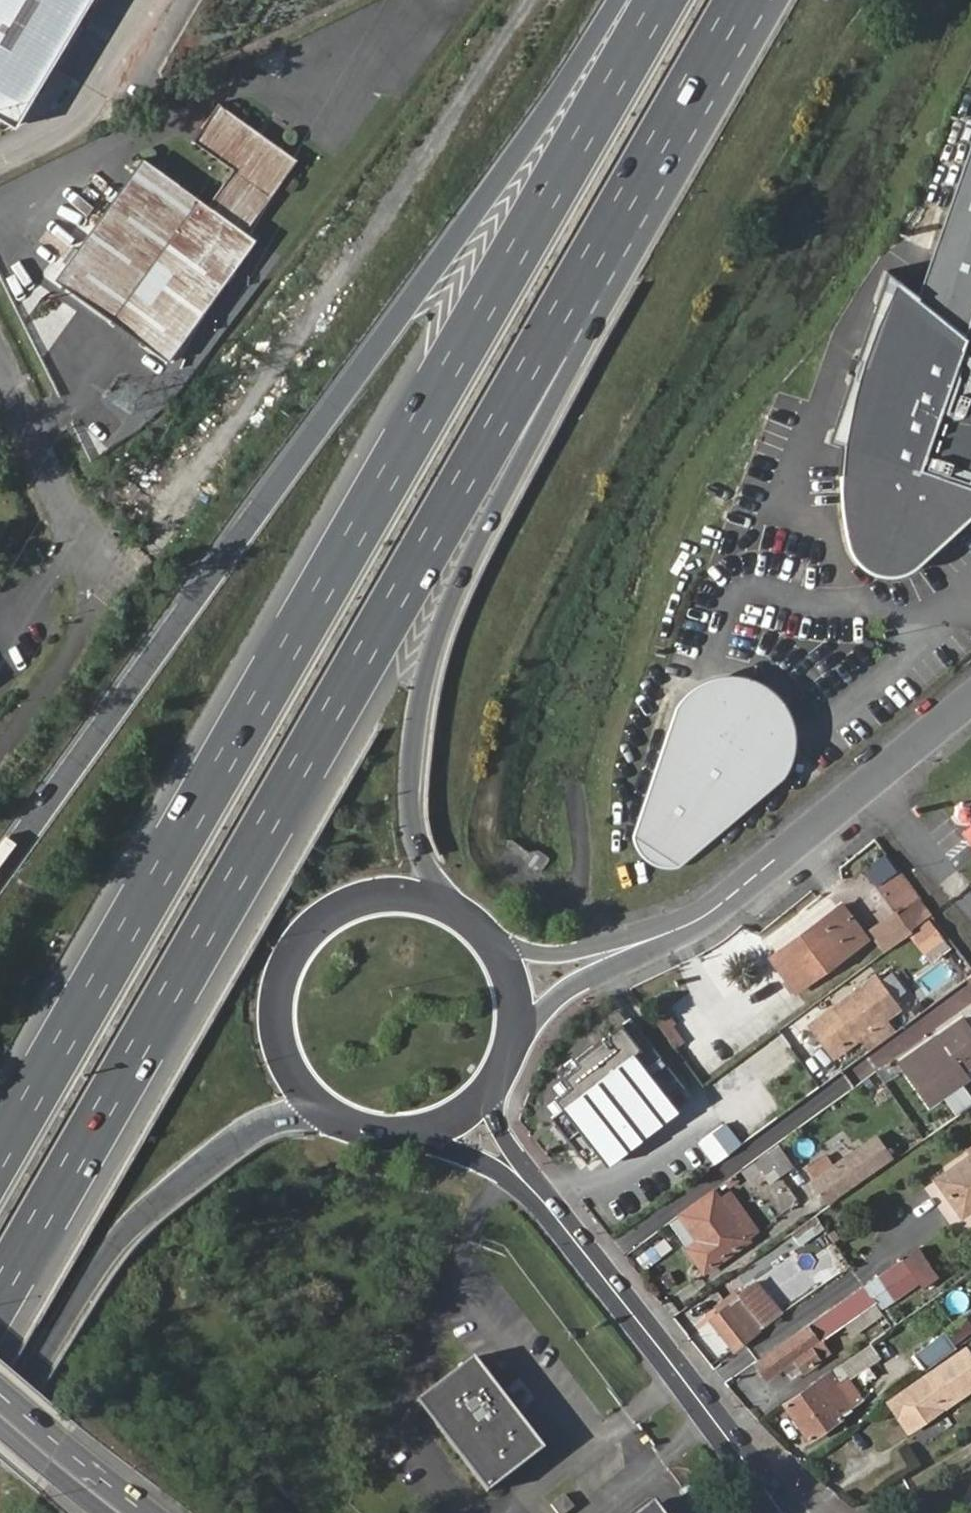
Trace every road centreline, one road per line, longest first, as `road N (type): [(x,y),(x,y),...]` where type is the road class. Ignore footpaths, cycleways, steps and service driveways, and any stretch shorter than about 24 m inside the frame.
road 1 (motorway): [(661,0),(0,1152)]
road 2 (motorway): [(0,1294),(596,249)]
road 3 (motorway): [(617,0),(0,866)]
road 4 (motorway): [(443,901),(420,841),(410,779),(423,696),(451,603),(575,358),(596,249)]
road 5 (motorway): [(0,1435),(117,1244),(173,1191),(263,1130),(314,1107)]
road 6 (unclassified): [(970,699),(715,909),(645,942)]
road 7 (secondary): [(786,1512),(537,1191)]
road 8 (secondary): [(443,901),(367,895),(332,910),(283,967),(276,1042),(314,1107)]
road 9 (motorway): [(596,249),(740,0)]
road 10 (unclassified): [(0,374),(109,563)]
road 11 (unclassified): [(645,942),(556,952),(499,945)]
road 12 (unclassified): [(521,1020),(645,942)]
road 13 (secondary): [(427,1135),(537,1191)]
road 14 (secondary): [(314,1107),(348,1129),(387,1138),(427,1135)]

